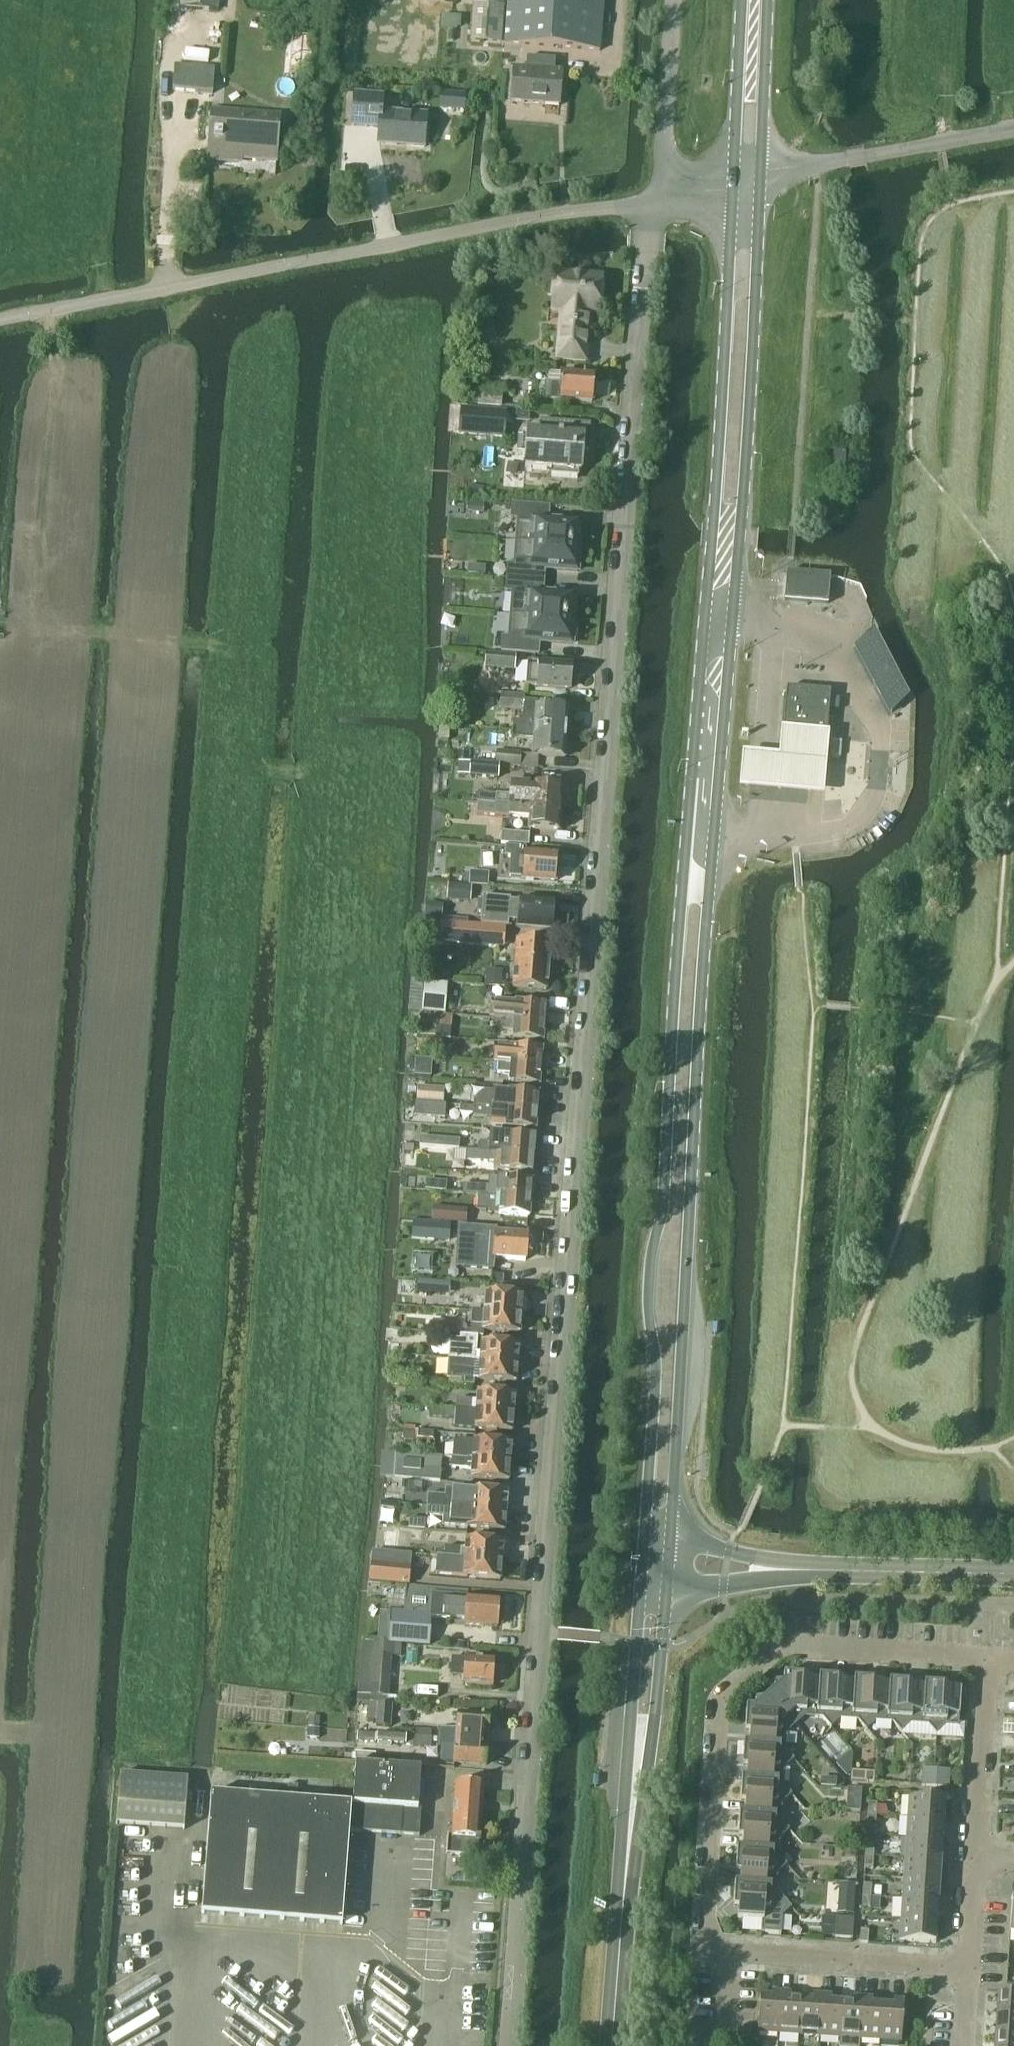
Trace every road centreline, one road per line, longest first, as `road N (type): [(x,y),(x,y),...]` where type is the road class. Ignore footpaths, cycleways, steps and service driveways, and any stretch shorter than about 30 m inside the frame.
road 1 (unclassified): [(504,2045),(587,949),(654,202)]
road 2 (secondary): [(669,1561),(761,177)]
road 3 (secondary): [(733,183),(675,951),(664,1208),(650,1253),(656,1363),(643,1559)]
road 4 (unclassified): [(0,320),(654,202)]
road 5 (residential): [(986,1656),(794,1646),(776,1651),(717,1704),(702,1930),(730,1951)]
road 6 (track): [(0,624),(127,630),(229,653),(243,771),(340,777)]
road 7 (tertiary): [(669,1561),(1013,1574)]
road 8 (secondary): [(625,1897),(649,1768),(669,1561)]
road 9 (secondary): [(643,1559),(625,1765),(625,1897)]
road 10 (track): [(29,625),(55,379),(44,312)]
road 11 (unclassified): [(761,177),(1013,129)]
road 12 (residential): [(730,1951),(965,1964)]
road 13 (unclassified): [(654,202),(666,152),(674,0)]
road 14 (residential): [(973,1849),(986,1656)]
road 15 (secondary): [(742,0),(733,183)]
road 16 (secondary): [(761,177),(767,0)]
road 17 (secondary): [(612,2045),(625,1897)]

